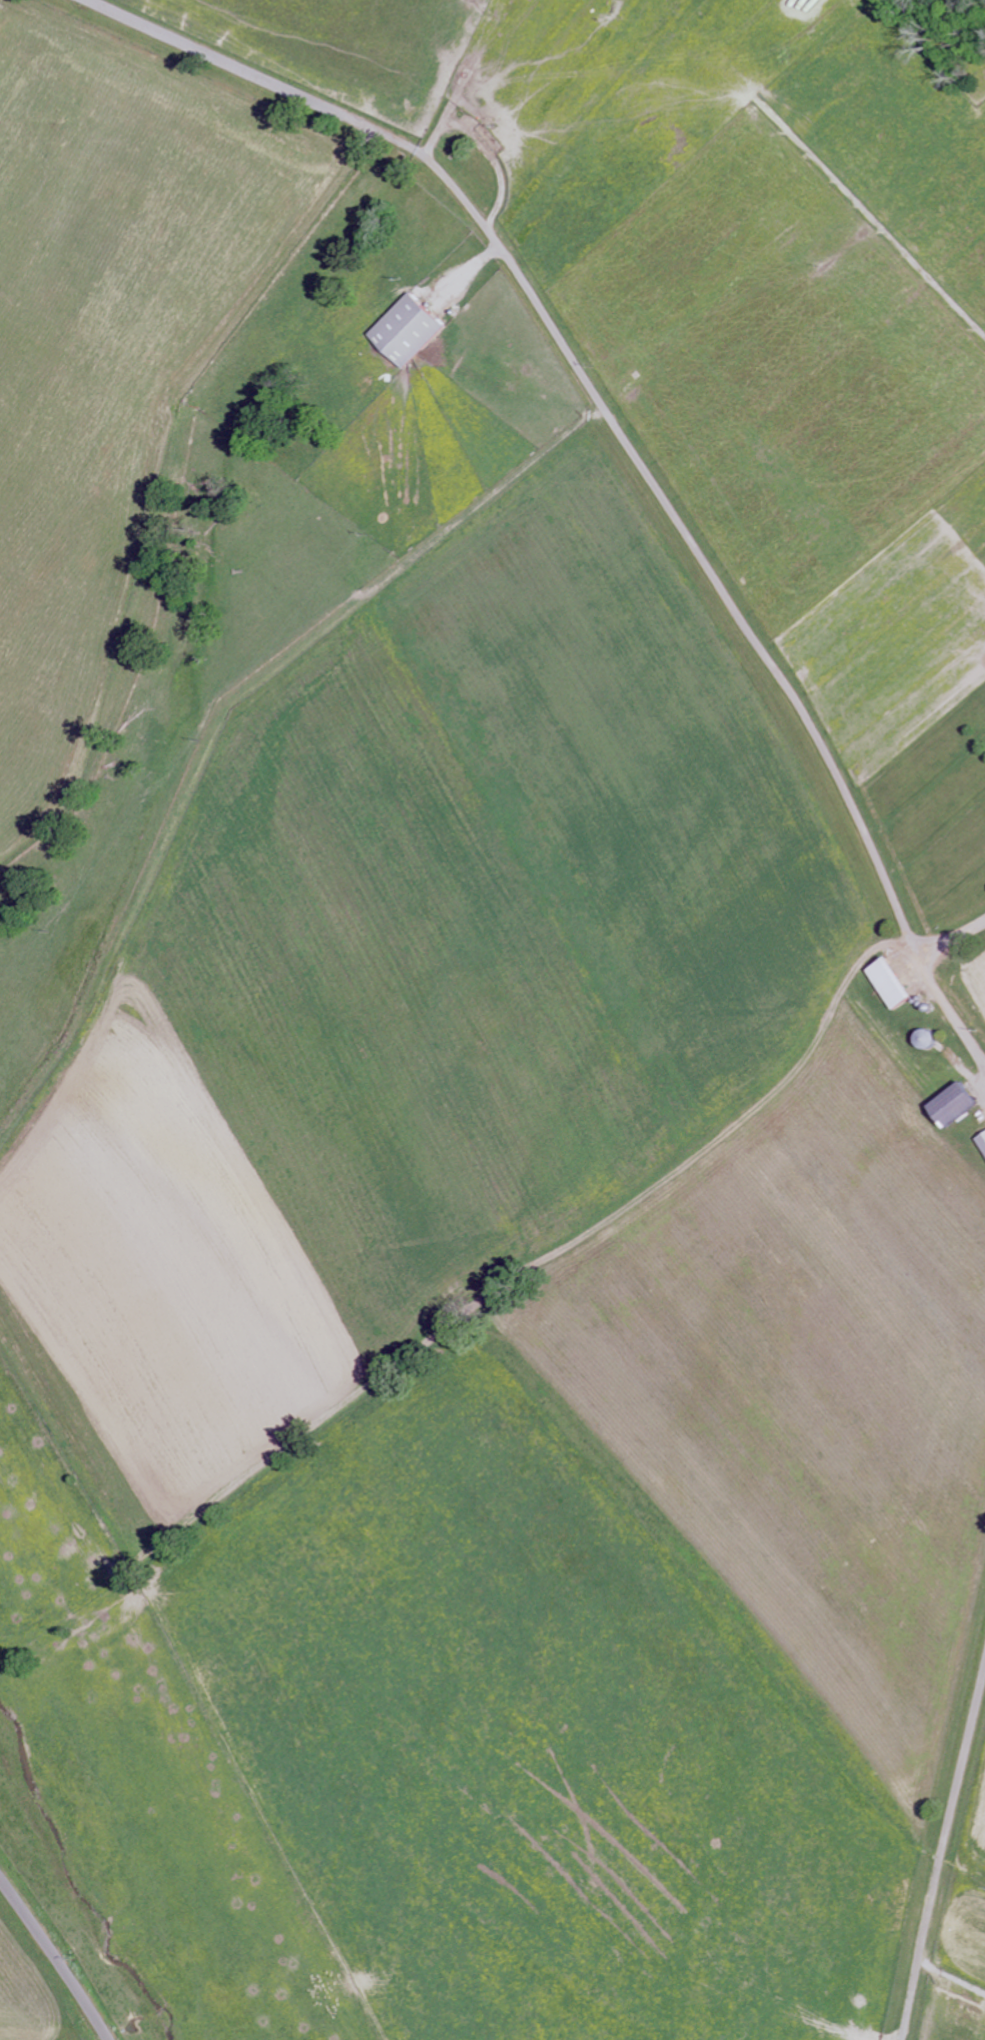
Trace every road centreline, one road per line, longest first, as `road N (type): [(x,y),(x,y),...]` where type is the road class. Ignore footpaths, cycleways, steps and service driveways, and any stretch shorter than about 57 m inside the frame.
road 1 (residential): [(984,1072),(930,980),(801,708),(463,198),(397,139),(89,0)]
road 2 (residential): [(901,2039),(984,1672)]
road 3 (residential): [(111,2039),(0,1872)]

